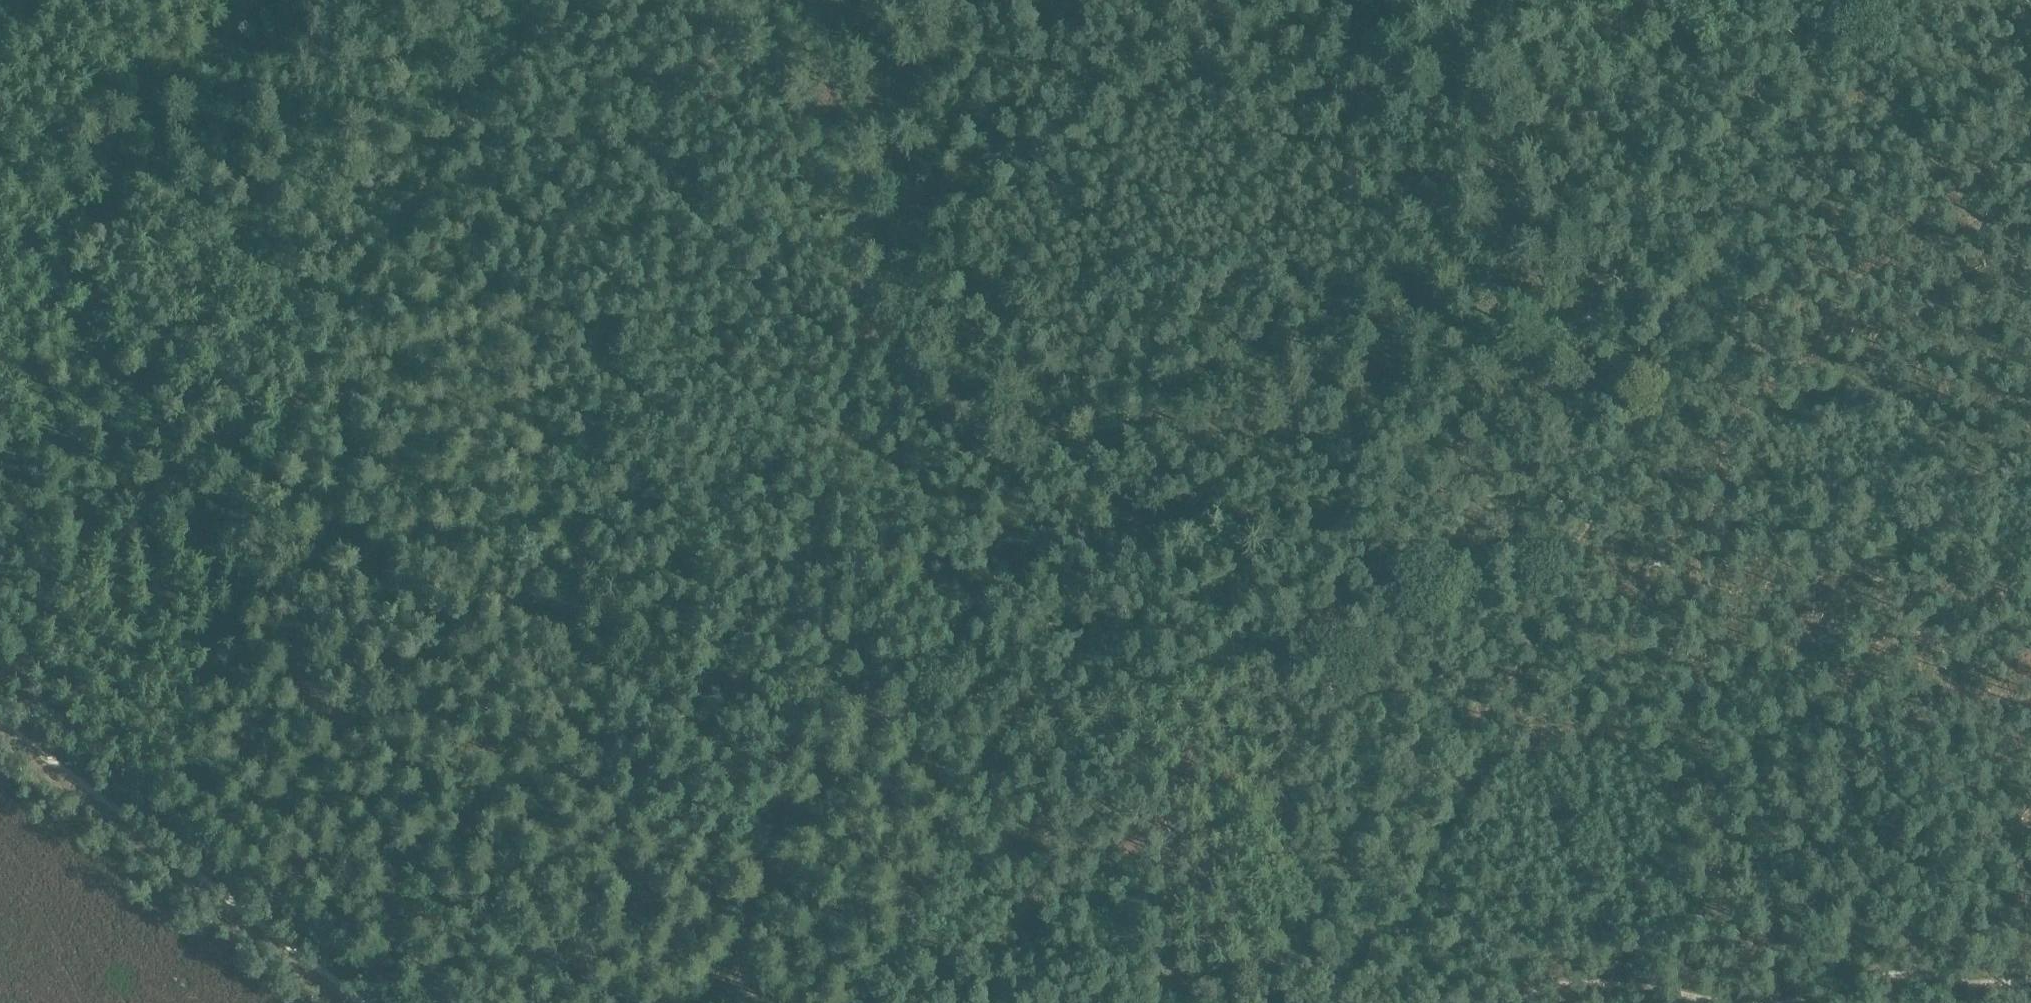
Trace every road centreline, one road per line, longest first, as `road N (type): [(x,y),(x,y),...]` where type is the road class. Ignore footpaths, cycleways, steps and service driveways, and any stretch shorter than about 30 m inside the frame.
road 1 (track): [(1515,1002),(1528,991),(1585,980),(1775,997),(1875,972),(2030,979)]
road 2 (track): [(0,737),(340,1002)]

